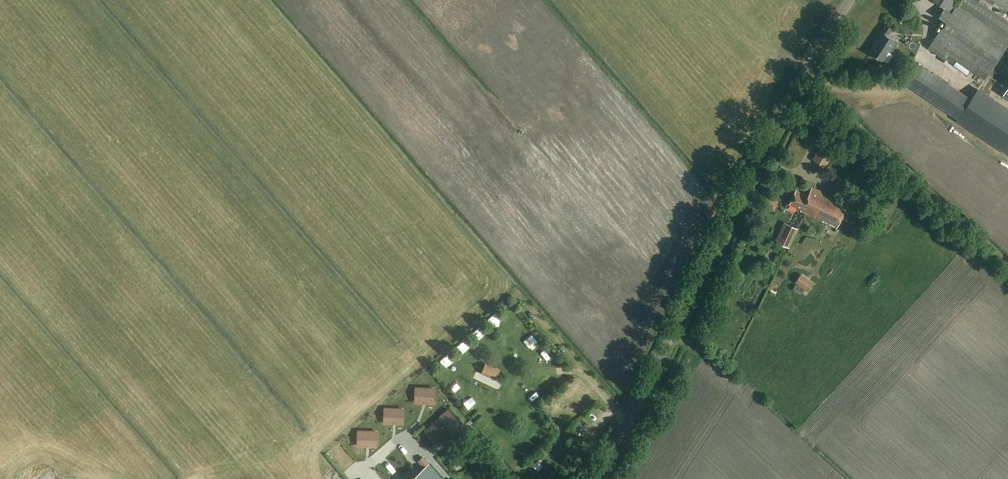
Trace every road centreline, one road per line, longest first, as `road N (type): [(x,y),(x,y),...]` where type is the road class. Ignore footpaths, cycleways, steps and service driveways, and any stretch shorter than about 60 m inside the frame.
road 1 (unclassified): [(589,478),(630,415),(765,140),(851,0)]

